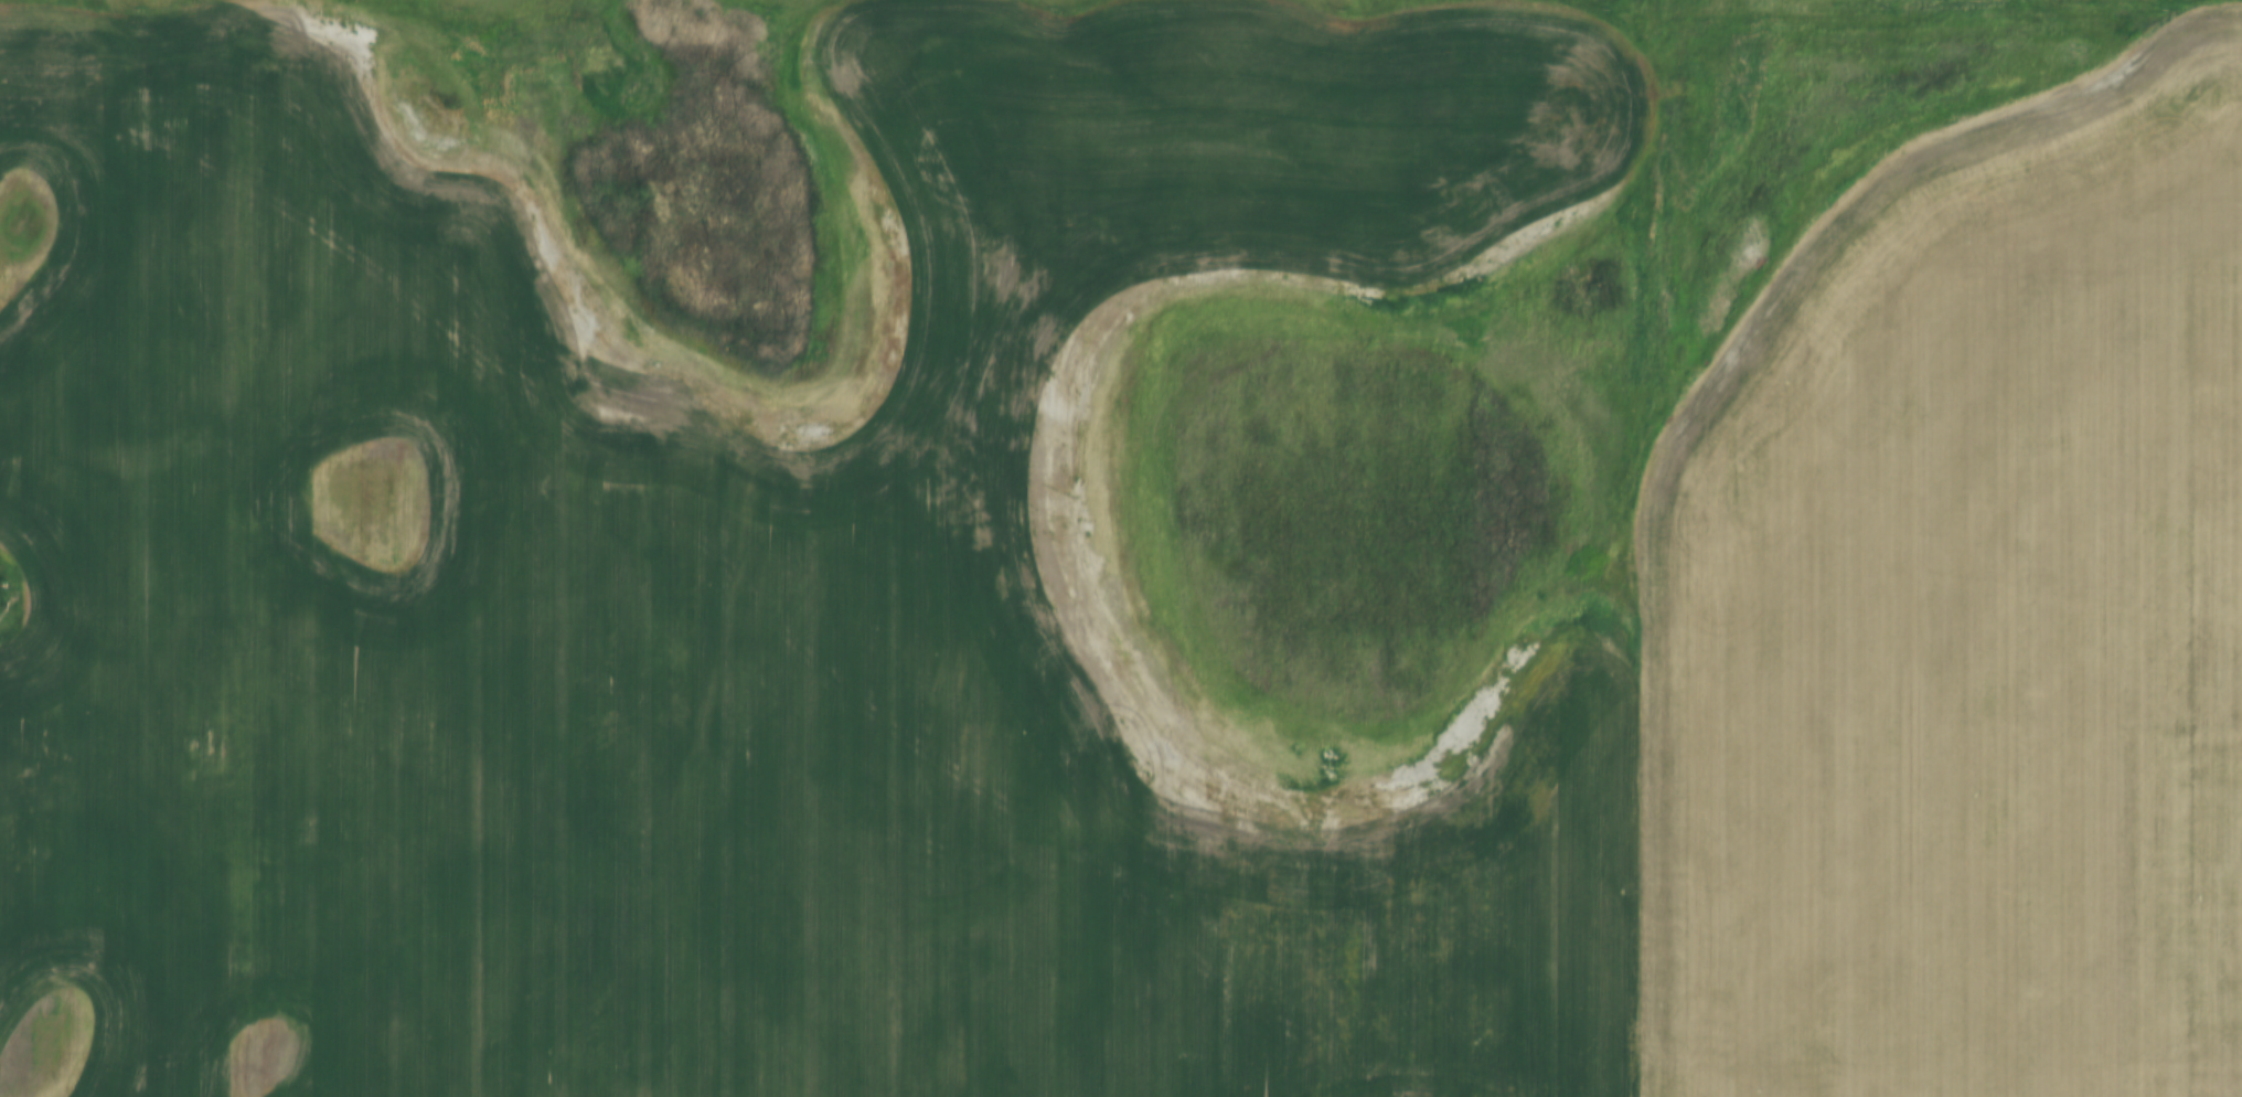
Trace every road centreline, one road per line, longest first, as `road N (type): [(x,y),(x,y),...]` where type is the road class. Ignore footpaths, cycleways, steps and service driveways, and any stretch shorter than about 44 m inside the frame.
road 1 (track): [(1649,0),(1656,519),(1650,1096)]

